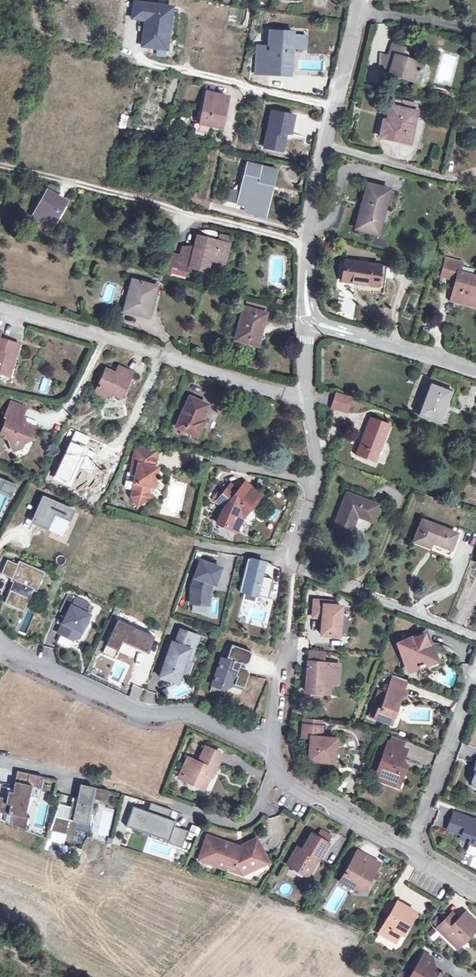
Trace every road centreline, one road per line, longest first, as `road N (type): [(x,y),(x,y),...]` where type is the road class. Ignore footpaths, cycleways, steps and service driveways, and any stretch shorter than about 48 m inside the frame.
road 1 (residential): [(362,0),(318,180),(305,270),(310,318)]
road 2 (residential): [(306,397),(0,306)]
road 3 (residential): [(276,751),(191,714),(145,714),(4,647)]
road 4 (residential): [(275,767),(250,820),(229,824),(85,777)]
road 5 (residential): [(289,558),(218,549),(95,513)]
road 6 (residential): [(409,846),(475,669)]
road 7 (residential): [(310,318),(475,372)]
road 8 (residential): [(306,397),(320,477),(289,558)]
road 9 (residential): [(409,846),(384,840),(294,789),(275,767)]
road 10 (residential): [(475,640),(342,586)]
road 11 (residential): [(276,751),(288,630)]

